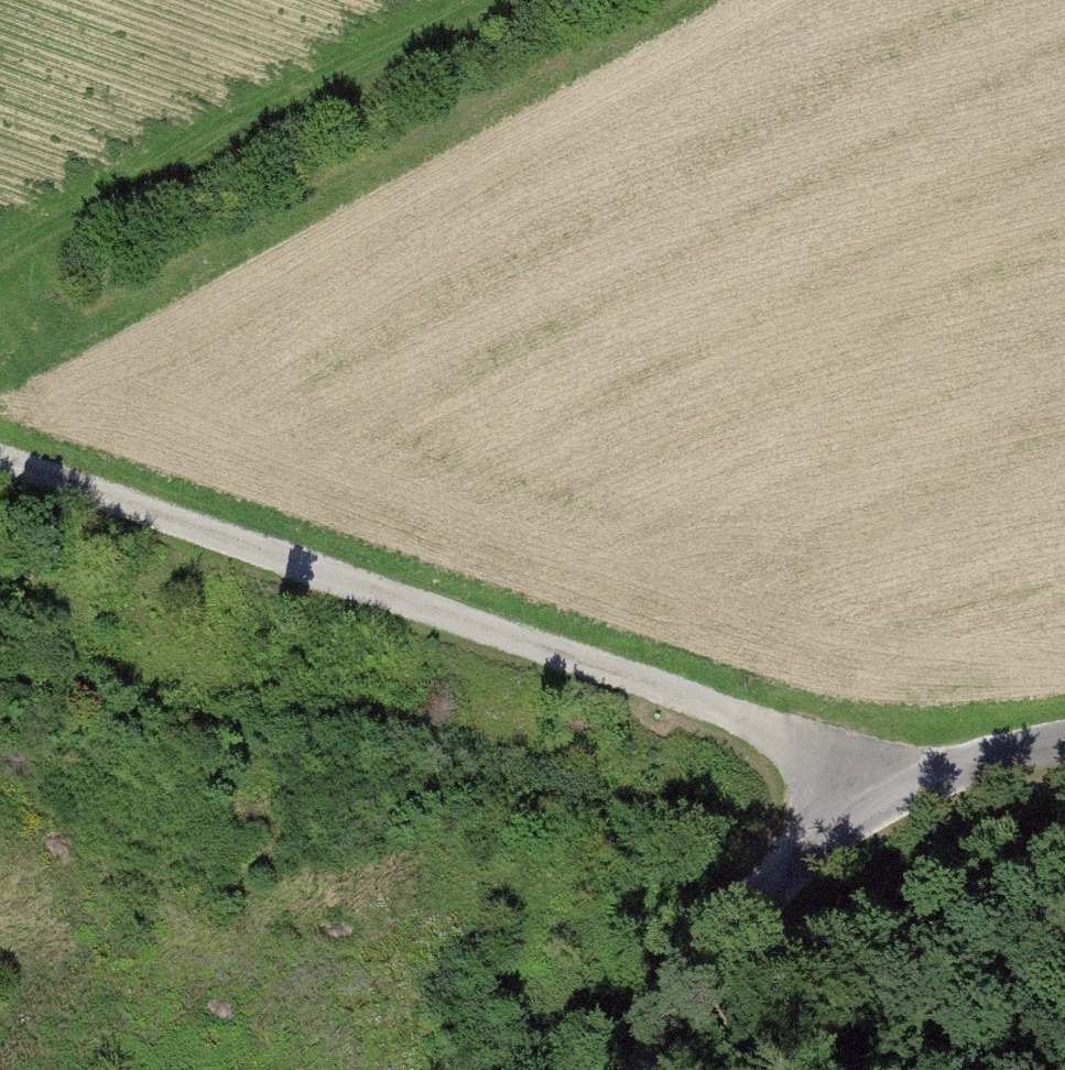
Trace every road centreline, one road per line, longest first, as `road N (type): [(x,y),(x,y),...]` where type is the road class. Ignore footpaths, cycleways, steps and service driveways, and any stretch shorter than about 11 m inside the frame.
road 1 (motorway): [(181,1069),(1064,145)]
road 2 (motorway): [(752,0),(179,615),(0,828)]
road 3 (track): [(0,456),(731,716),(848,789)]
road 4 (track): [(848,789),(731,935),(653,1069)]
road 5 (track): [(1064,736),(848,789)]

